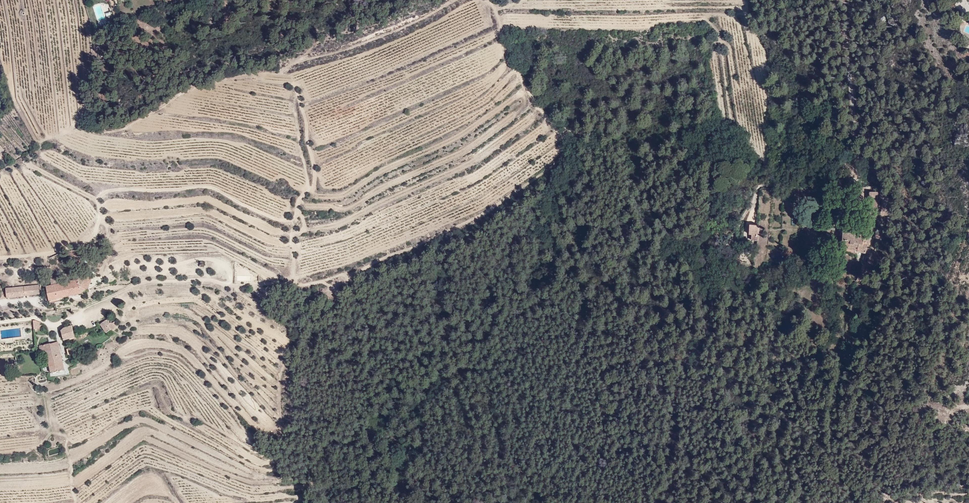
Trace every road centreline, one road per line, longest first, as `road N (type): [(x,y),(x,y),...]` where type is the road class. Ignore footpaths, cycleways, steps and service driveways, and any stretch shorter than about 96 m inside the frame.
road 1 (unclassified): [(843,0),(858,153),(884,189),(866,287)]

